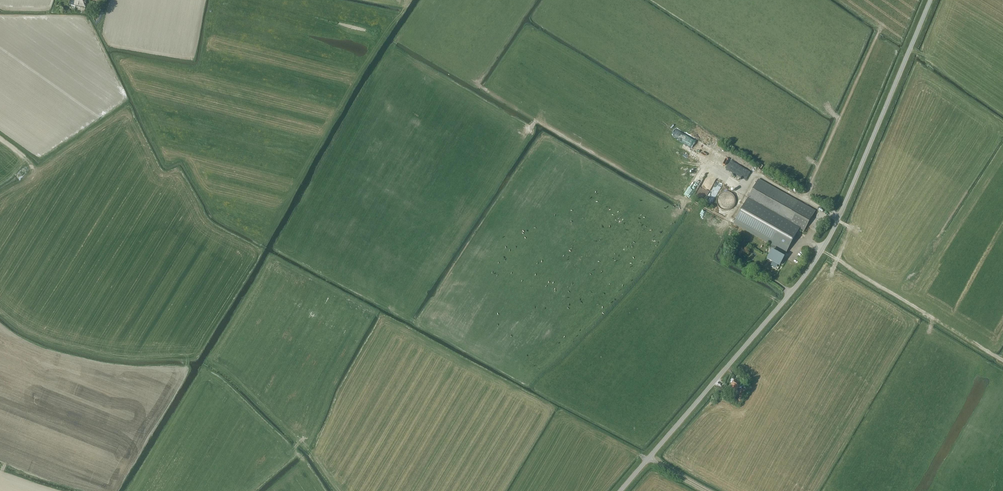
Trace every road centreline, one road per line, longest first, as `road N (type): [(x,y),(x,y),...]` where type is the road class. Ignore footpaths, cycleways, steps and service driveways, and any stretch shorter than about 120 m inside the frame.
road 1 (unclassified): [(621,490),(822,250)]
road 2 (unclassified): [(822,250),(931,0)]
road 3 (unclassified): [(934,321),(822,250)]

